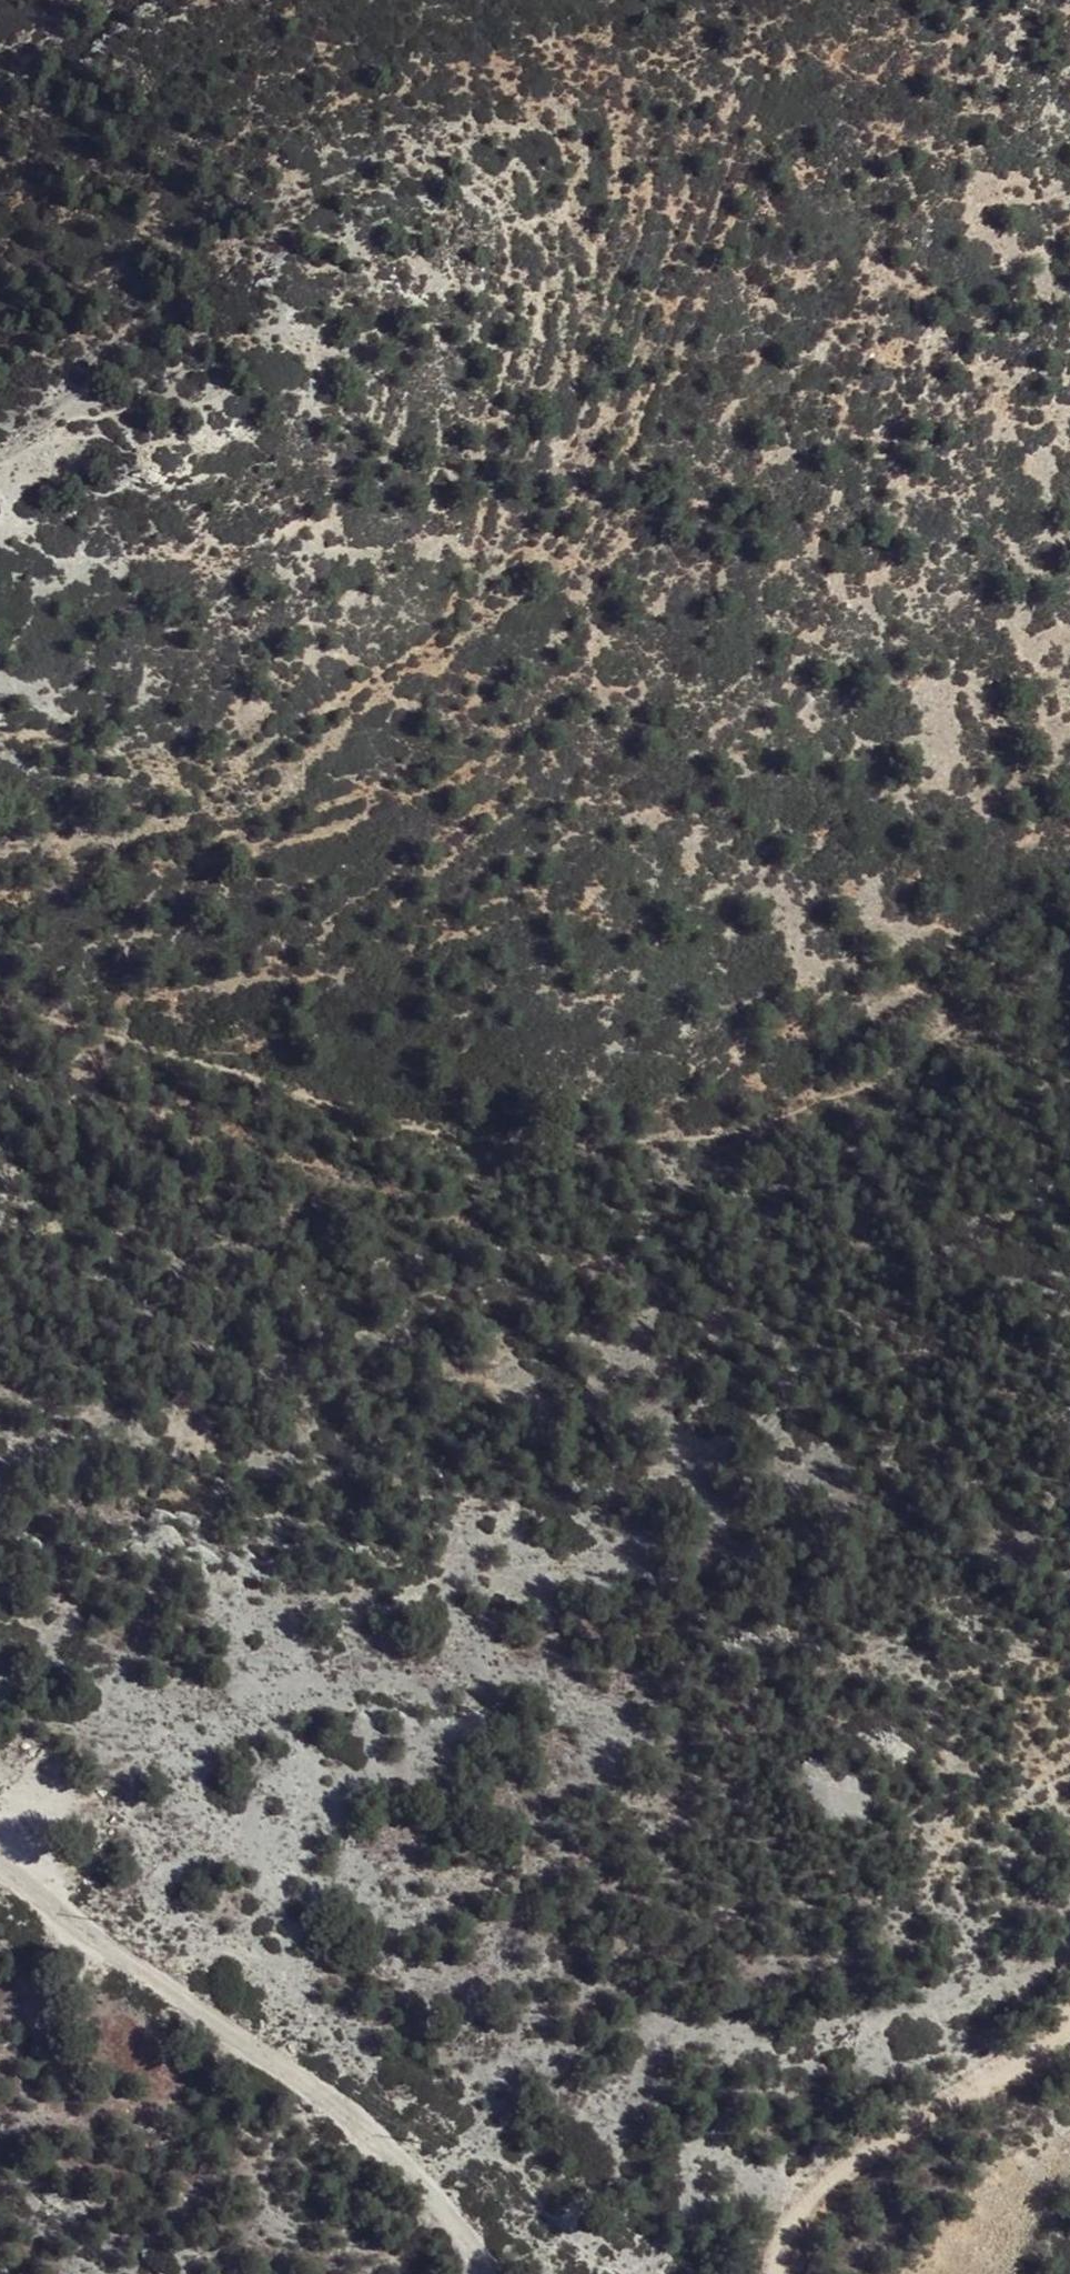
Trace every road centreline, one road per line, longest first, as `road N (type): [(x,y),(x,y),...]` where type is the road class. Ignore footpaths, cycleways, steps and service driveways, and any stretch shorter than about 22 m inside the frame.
road 1 (unclassified): [(494,2273),(398,2162),(307,2087),(0,1868)]
road 2 (track): [(1069,2019),(1006,2072),(845,2162),(797,2207),(771,2273)]

